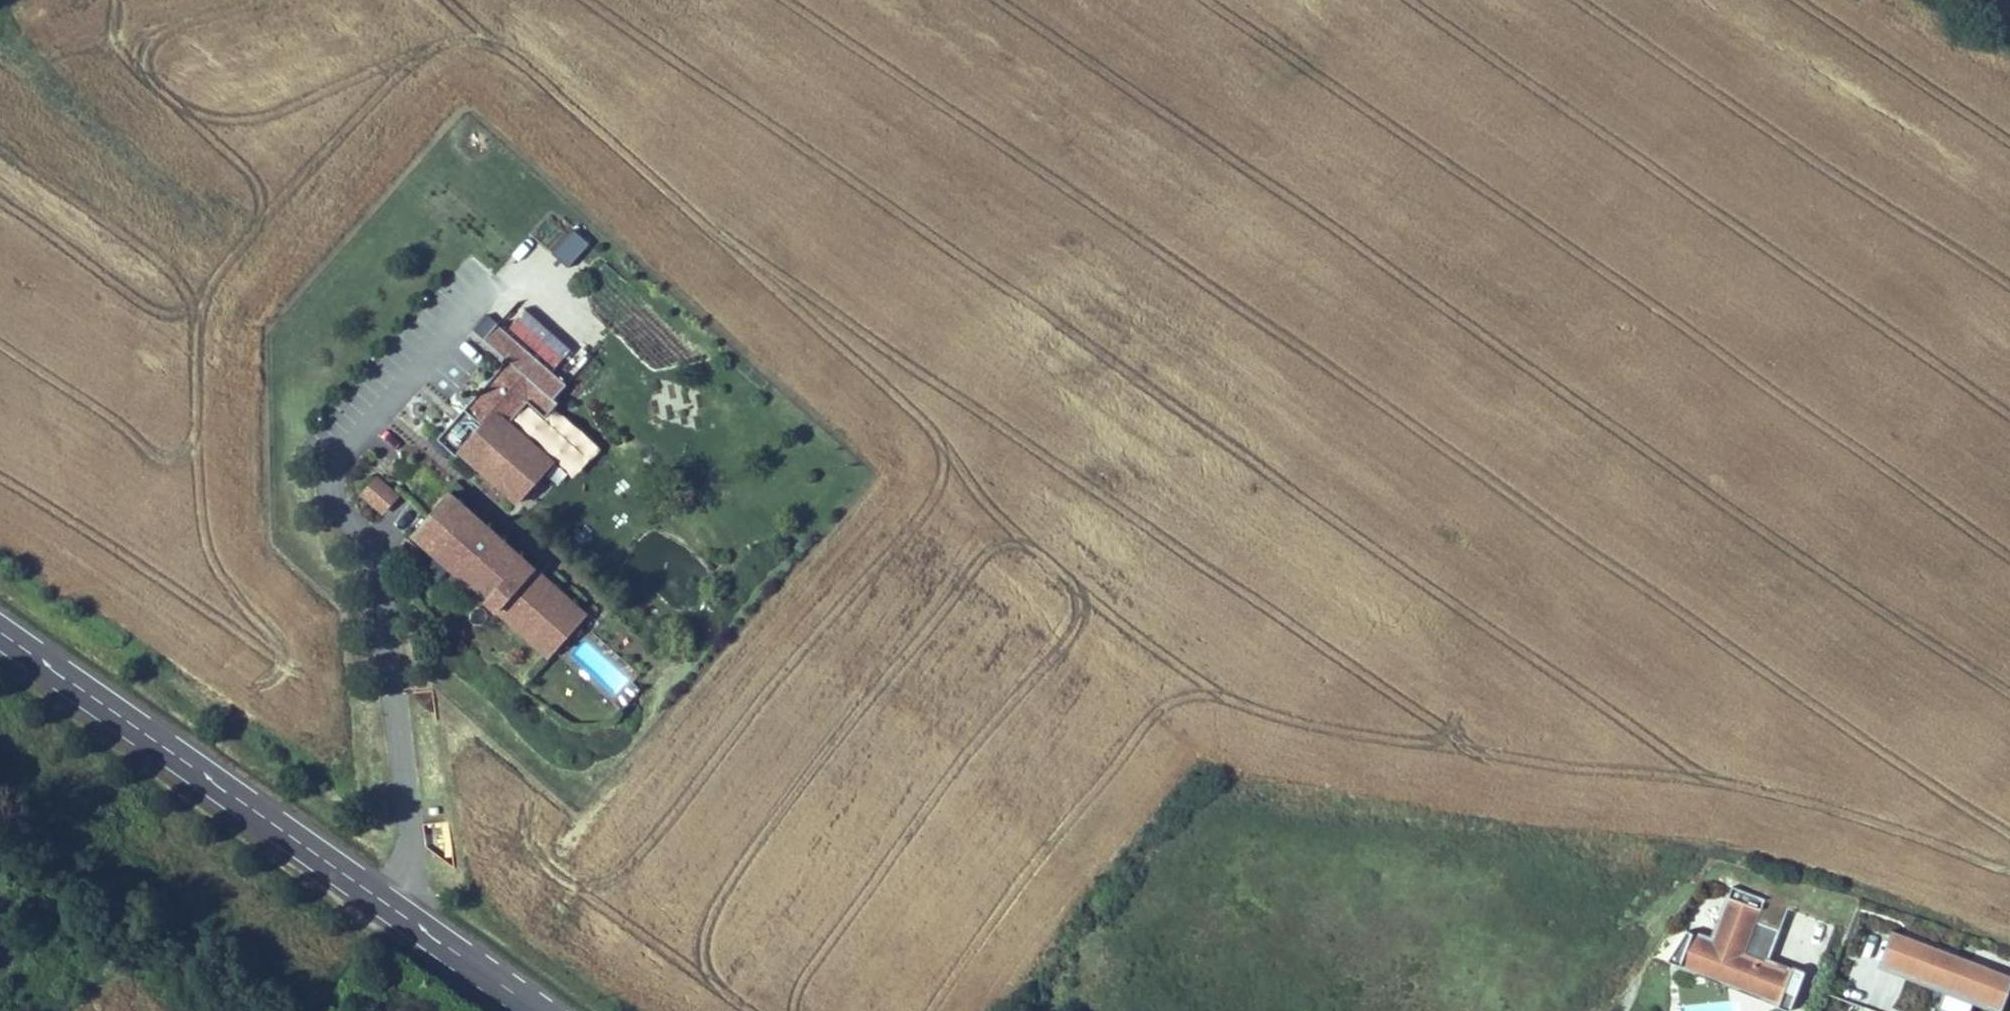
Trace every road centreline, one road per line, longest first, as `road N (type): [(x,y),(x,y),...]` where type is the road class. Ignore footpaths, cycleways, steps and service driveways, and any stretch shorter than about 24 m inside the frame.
road 1 (tertiary): [(539,1010),(0,632)]

